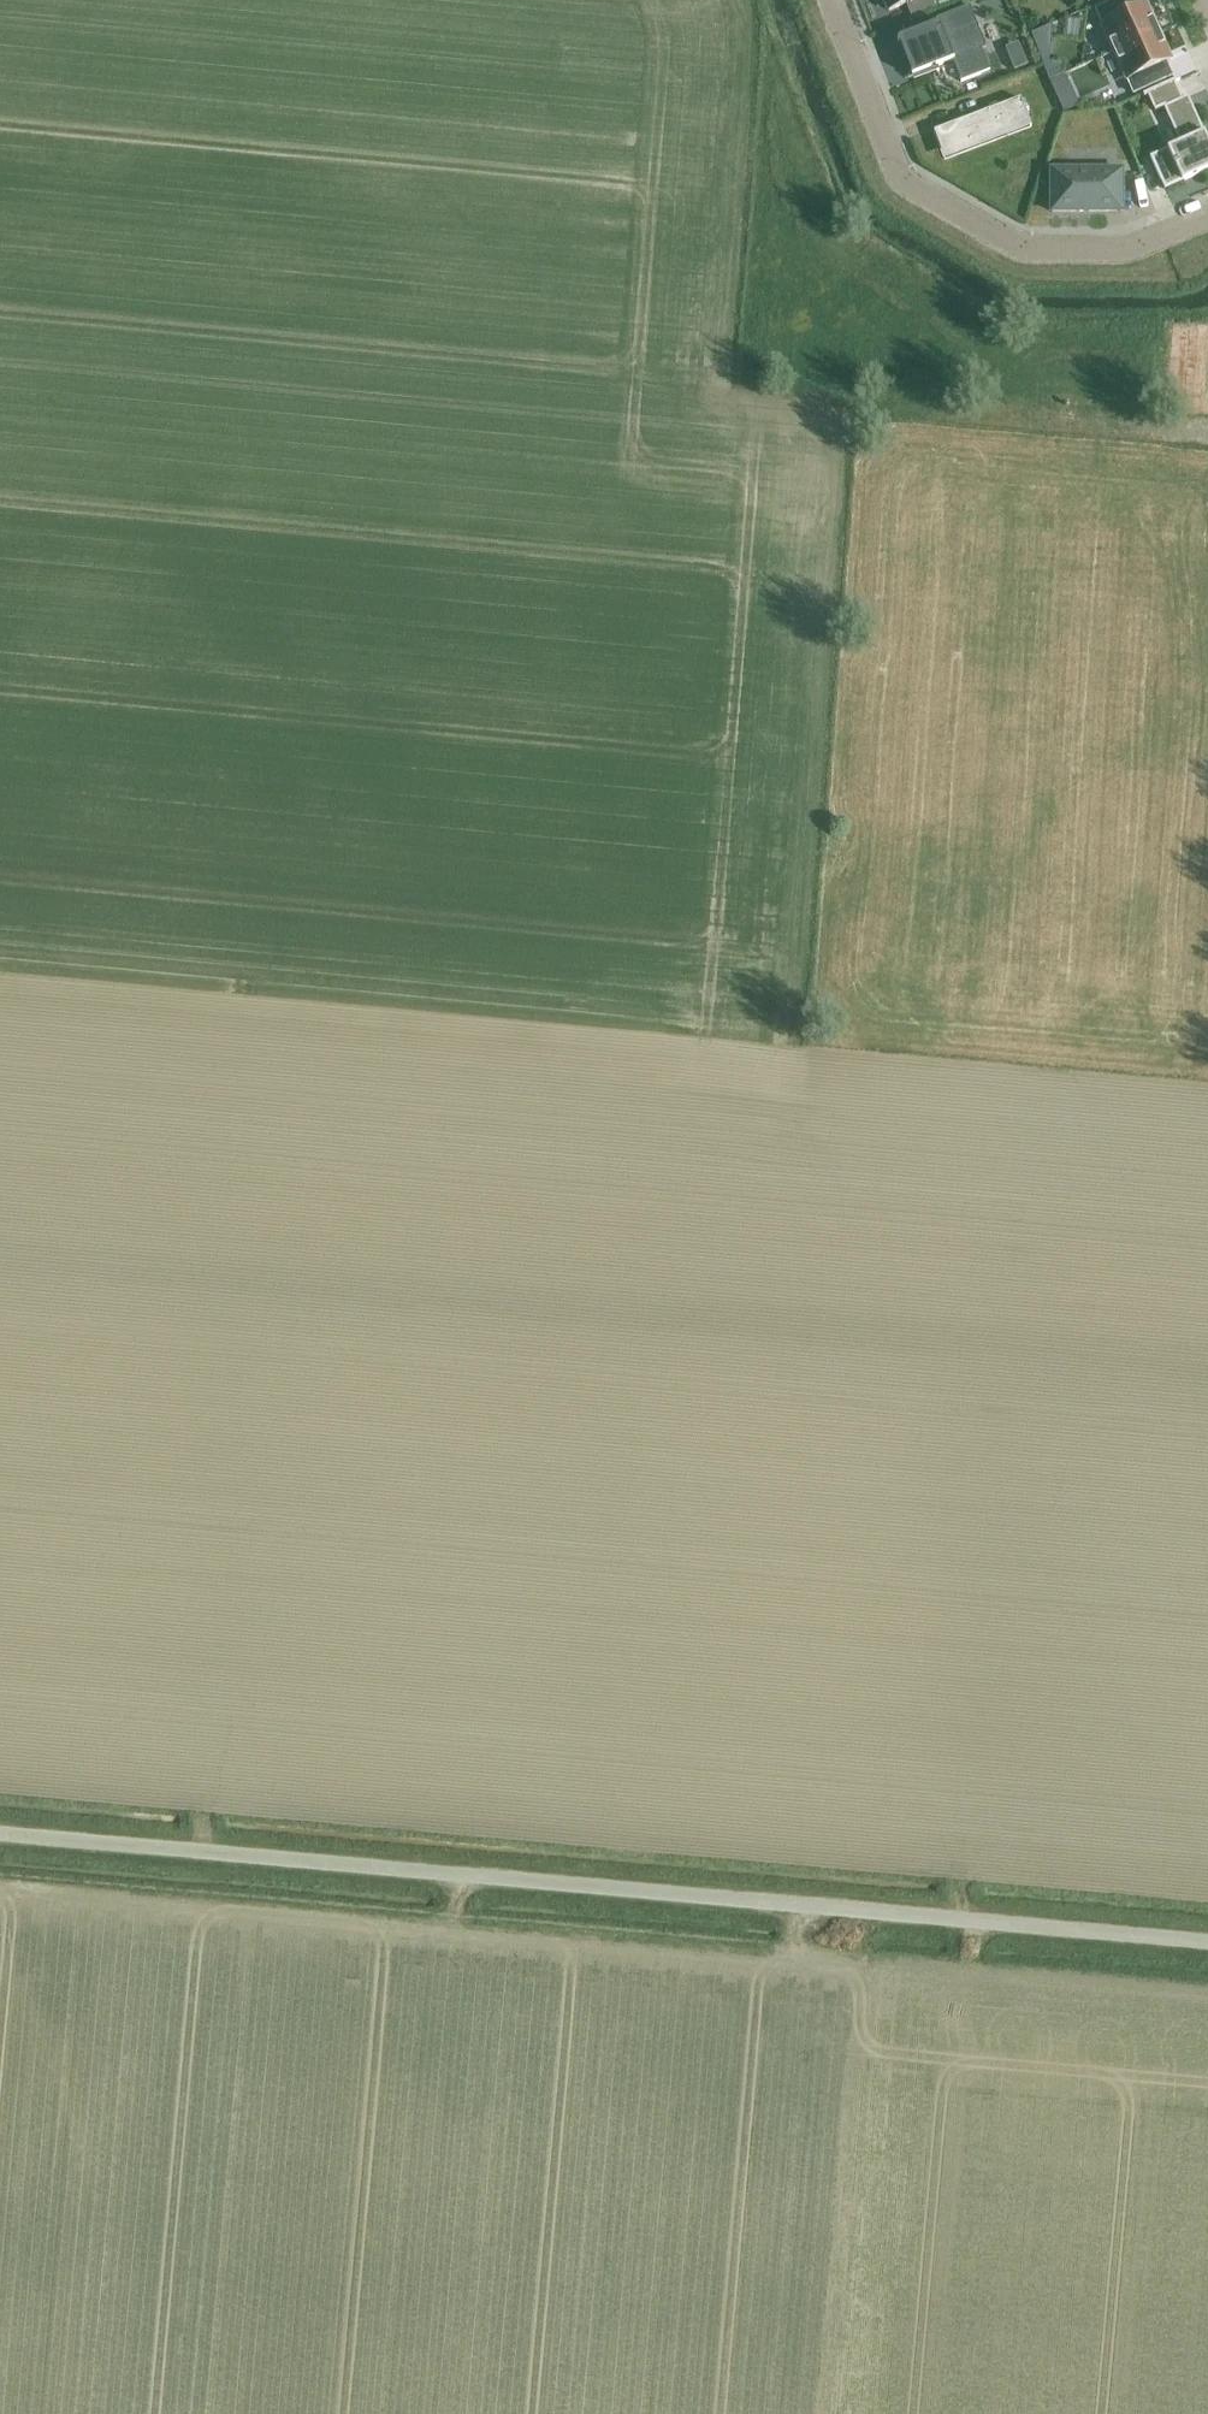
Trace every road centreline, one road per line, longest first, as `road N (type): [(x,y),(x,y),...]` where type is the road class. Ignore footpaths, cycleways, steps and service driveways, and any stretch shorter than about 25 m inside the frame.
road 1 (unclassified): [(1207,1948),(0,1845)]
road 2 (residential): [(1207,218),(1132,249),(1035,253),(906,178),(838,0)]

